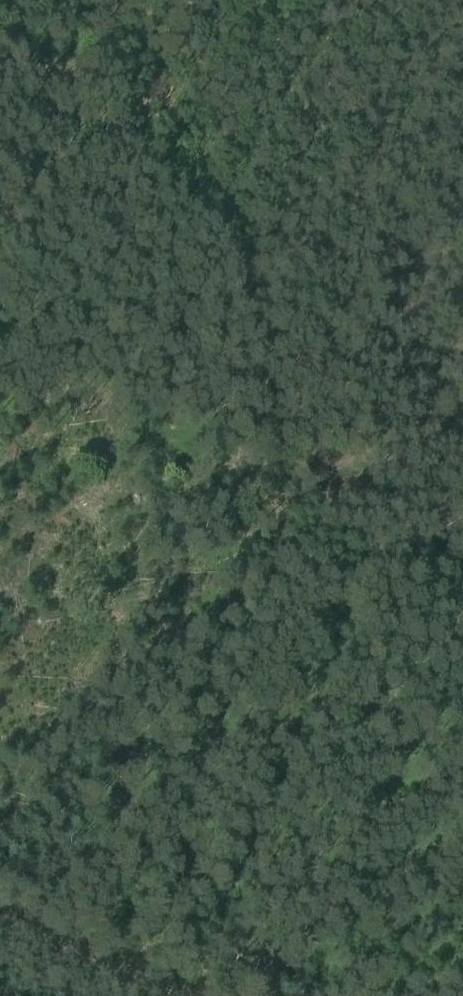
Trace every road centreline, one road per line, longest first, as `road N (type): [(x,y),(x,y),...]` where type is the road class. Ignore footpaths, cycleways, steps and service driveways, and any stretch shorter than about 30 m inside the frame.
road 1 (track): [(0,912),(184,995)]

